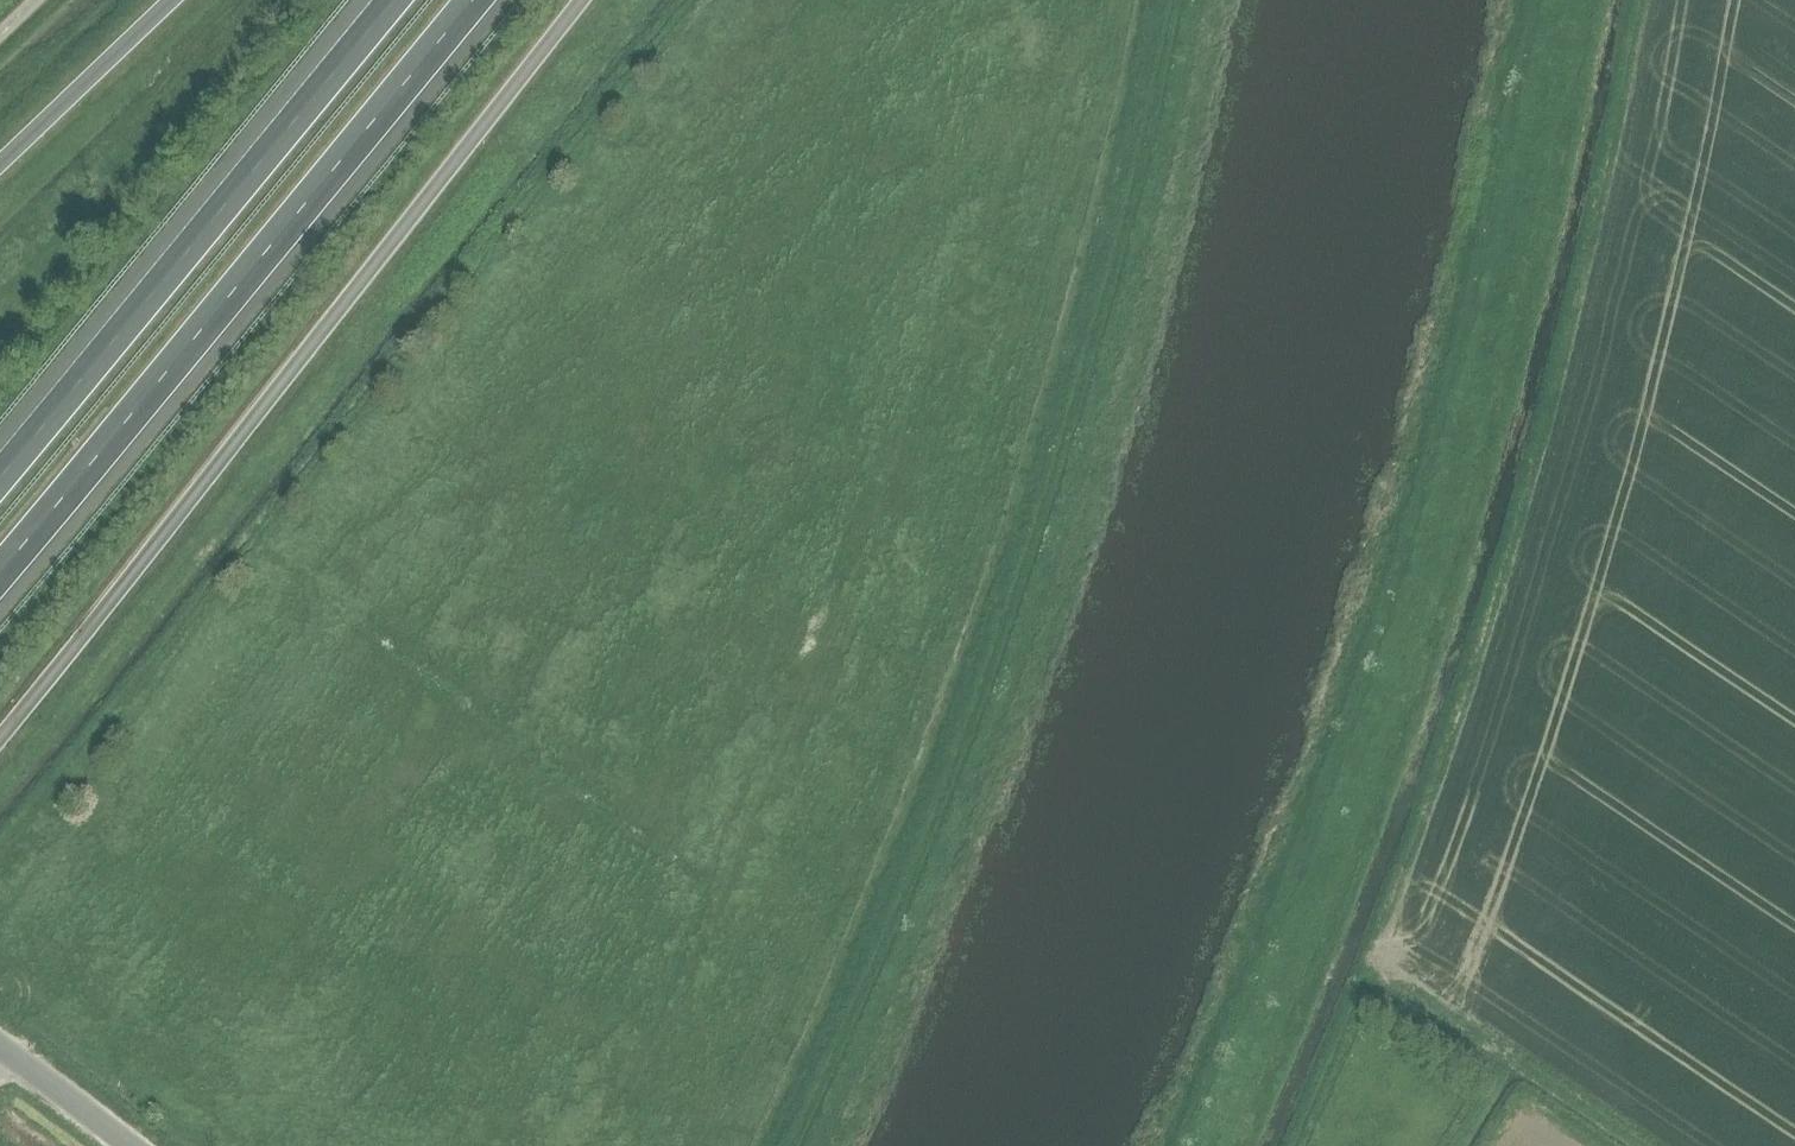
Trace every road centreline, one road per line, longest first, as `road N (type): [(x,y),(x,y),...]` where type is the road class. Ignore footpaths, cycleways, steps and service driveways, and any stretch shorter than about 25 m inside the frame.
road 1 (motorway): [(0,727),(550,0)]
road 2 (motorway): [(0,570),(473,0)]
road 3 (motorway): [(391,0),(0,467)]
road 4 (motorway): [(175,0),(0,167)]
road 5 (secondary): [(129,1145),(0,1047)]

